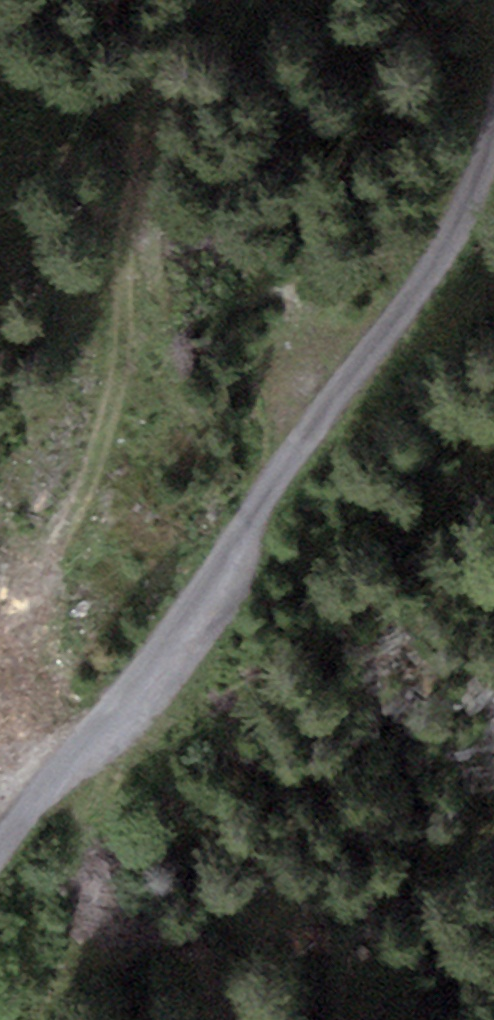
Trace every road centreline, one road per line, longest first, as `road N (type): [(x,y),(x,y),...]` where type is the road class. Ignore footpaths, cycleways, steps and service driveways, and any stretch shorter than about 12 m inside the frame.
road 1 (track): [(493,69),(453,201),(234,583),(37,799),(0,863)]
road 2 (track): [(175,0),(96,468),(9,653),(0,691)]

